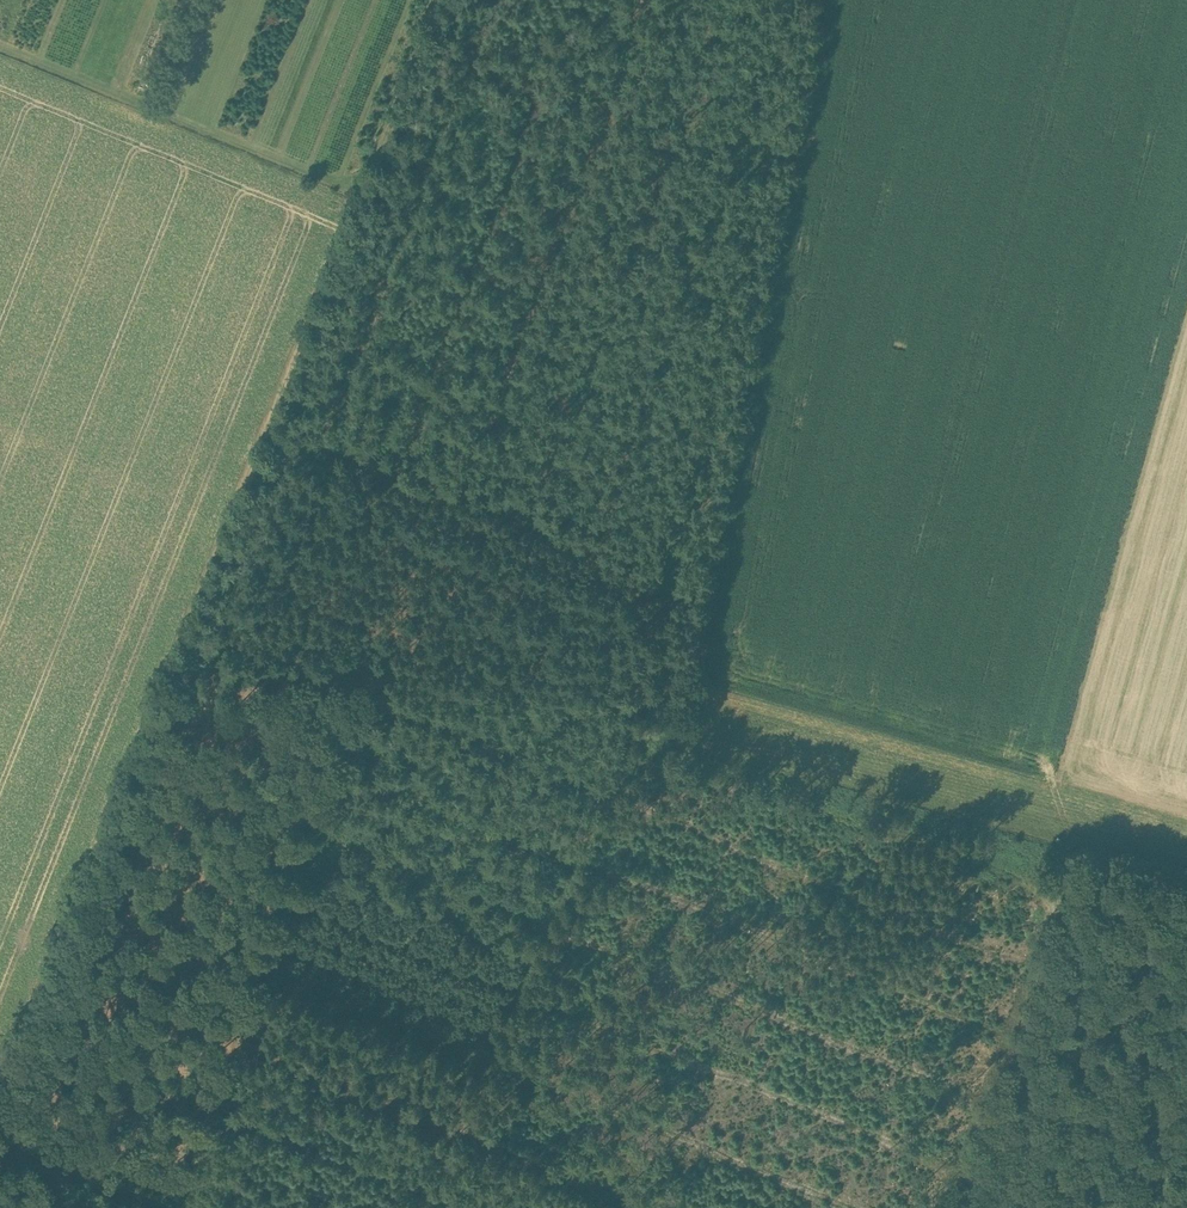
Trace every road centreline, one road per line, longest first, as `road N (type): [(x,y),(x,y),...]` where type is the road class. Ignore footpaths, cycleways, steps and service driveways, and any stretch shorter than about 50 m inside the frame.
road 1 (track): [(0,1045),(429,0)]
road 2 (track): [(1186,1005),(981,1095),(678,1203)]
road 3 (track): [(934,1207),(1057,902)]
road 4 (track): [(905,833),(1057,902),(1186,920)]
road 5 (track): [(0,1151),(144,1207)]

